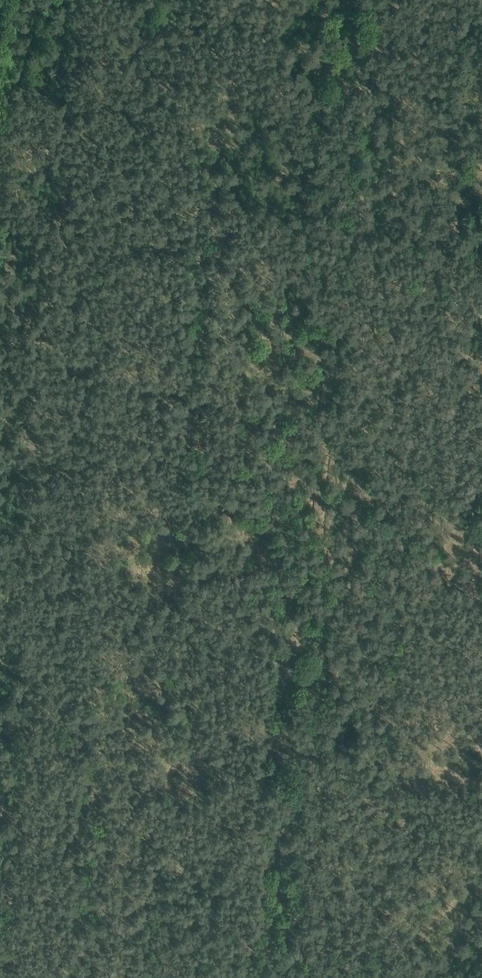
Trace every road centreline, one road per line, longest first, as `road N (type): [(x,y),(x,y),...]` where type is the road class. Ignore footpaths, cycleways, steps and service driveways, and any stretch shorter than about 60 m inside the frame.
road 1 (track): [(481,316),(391,263),(375,230),(369,166),(378,19)]

